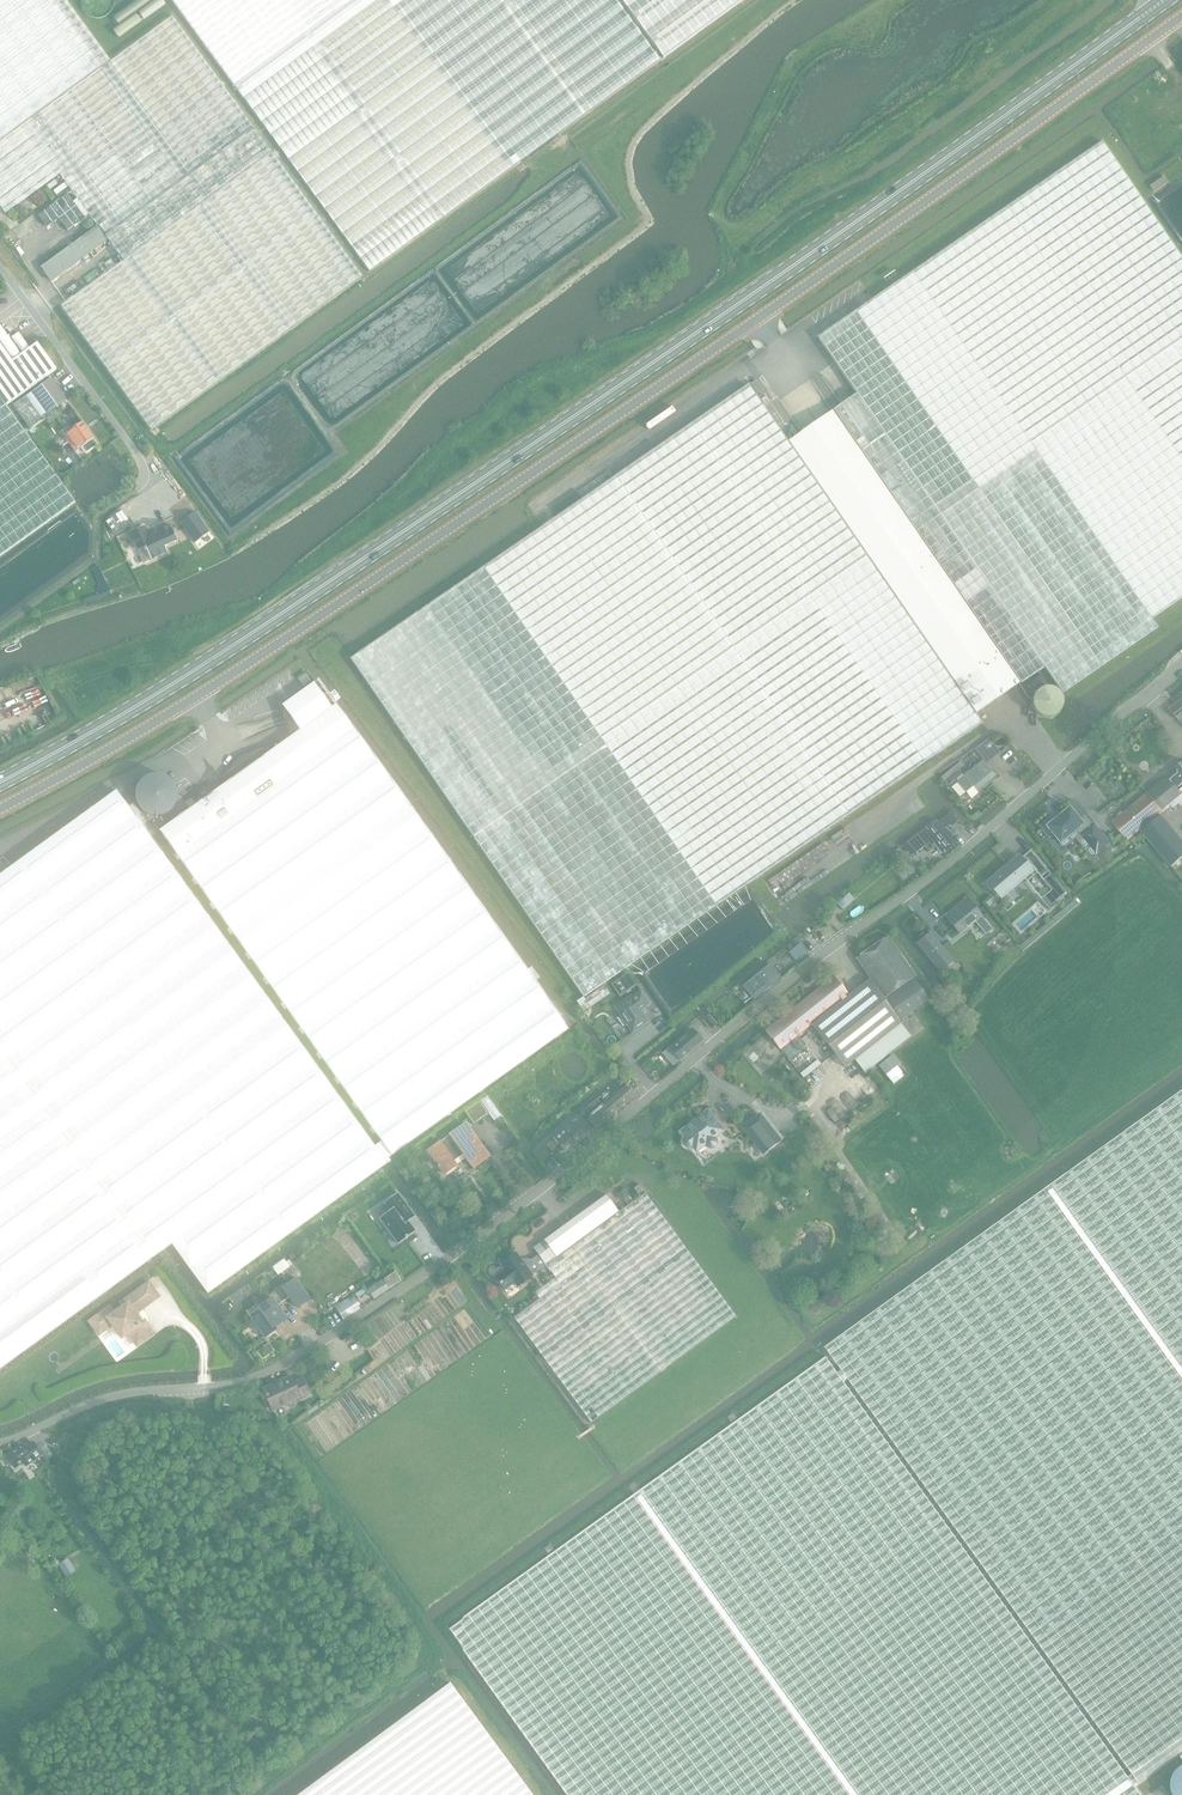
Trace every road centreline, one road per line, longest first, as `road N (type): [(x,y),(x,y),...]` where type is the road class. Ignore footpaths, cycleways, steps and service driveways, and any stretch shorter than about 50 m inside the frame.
road 1 (unclassified): [(1181,662),(960,855),(800,970),(455,1253),(254,1377),(118,1394),(0,1442)]
road 2 (unclassified): [(0,808),(224,687),(1181,19)]
road 3 (primary): [(0,781),(290,607),(1164,0)]
road 4 (unclassified): [(155,499),(133,449),(0,267)]

